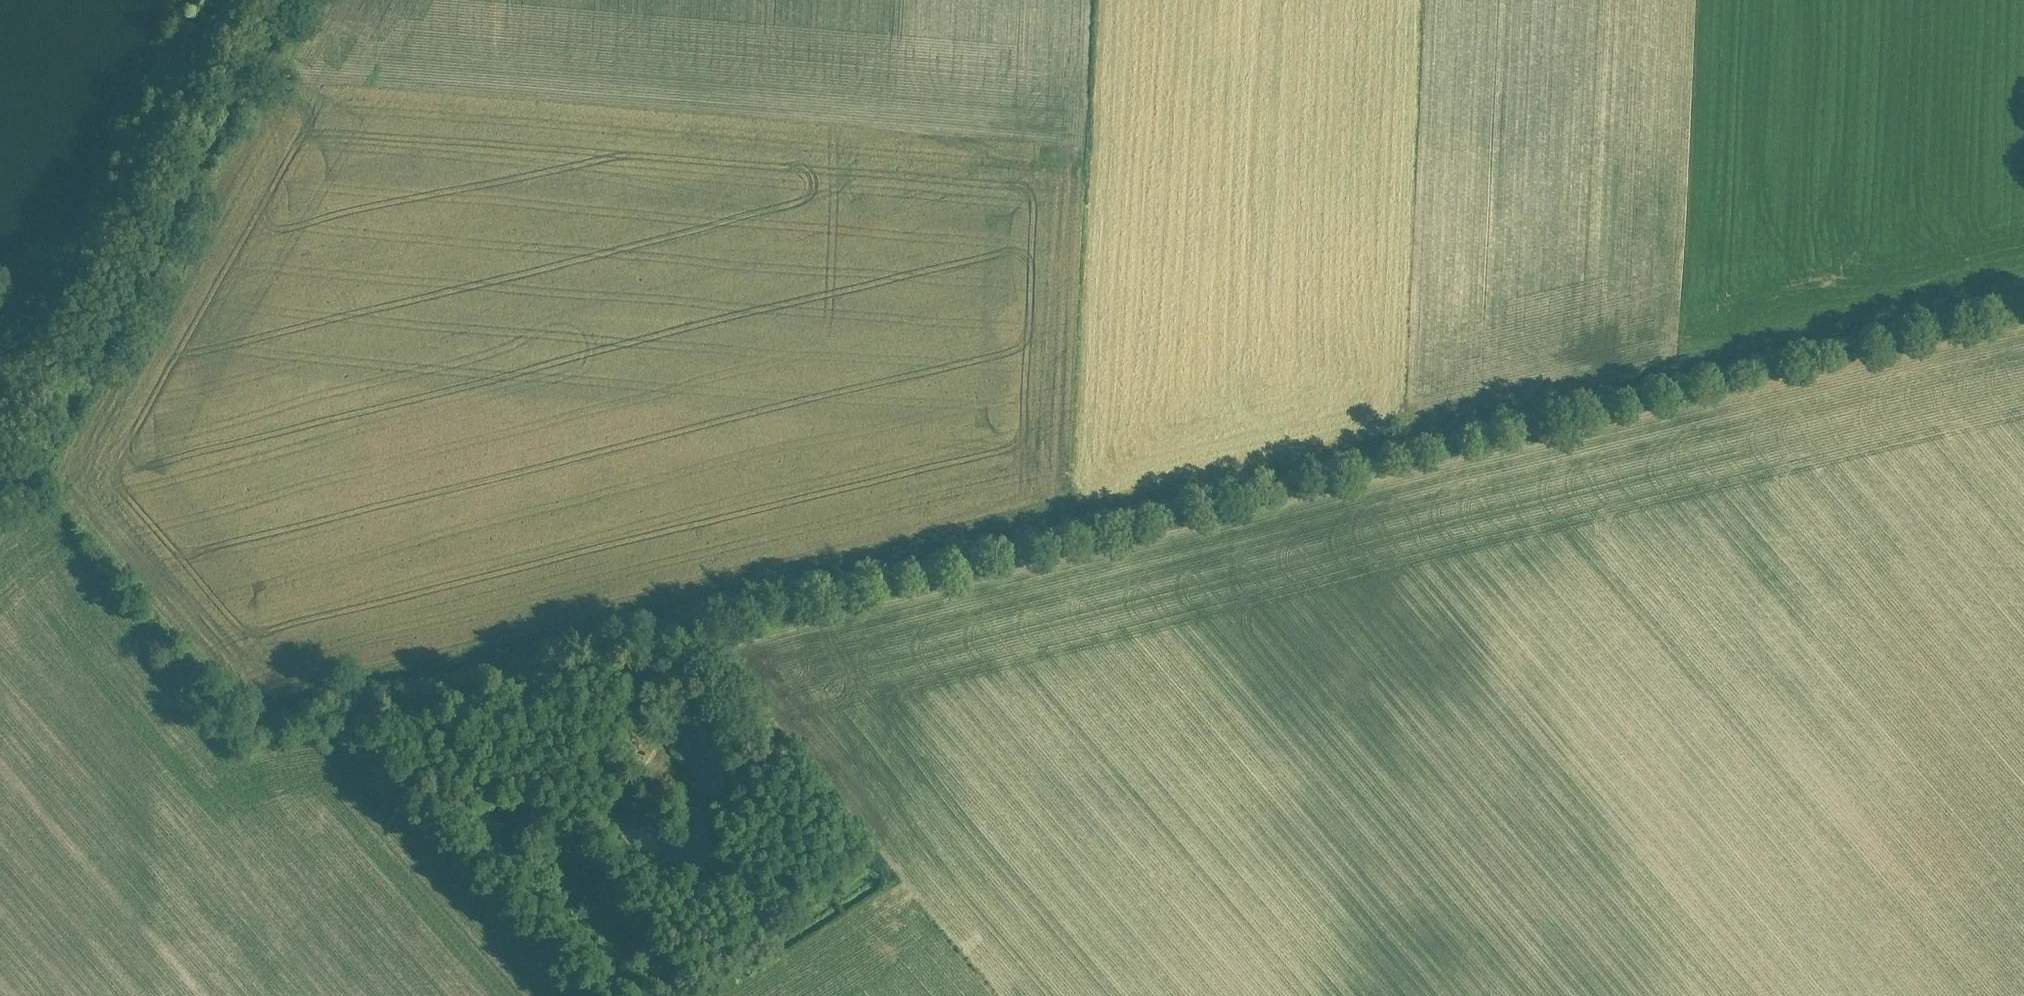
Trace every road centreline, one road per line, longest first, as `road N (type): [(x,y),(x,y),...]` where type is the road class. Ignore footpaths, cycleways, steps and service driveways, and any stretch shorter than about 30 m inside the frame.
road 1 (track): [(0,504),(40,468),(291,0)]

